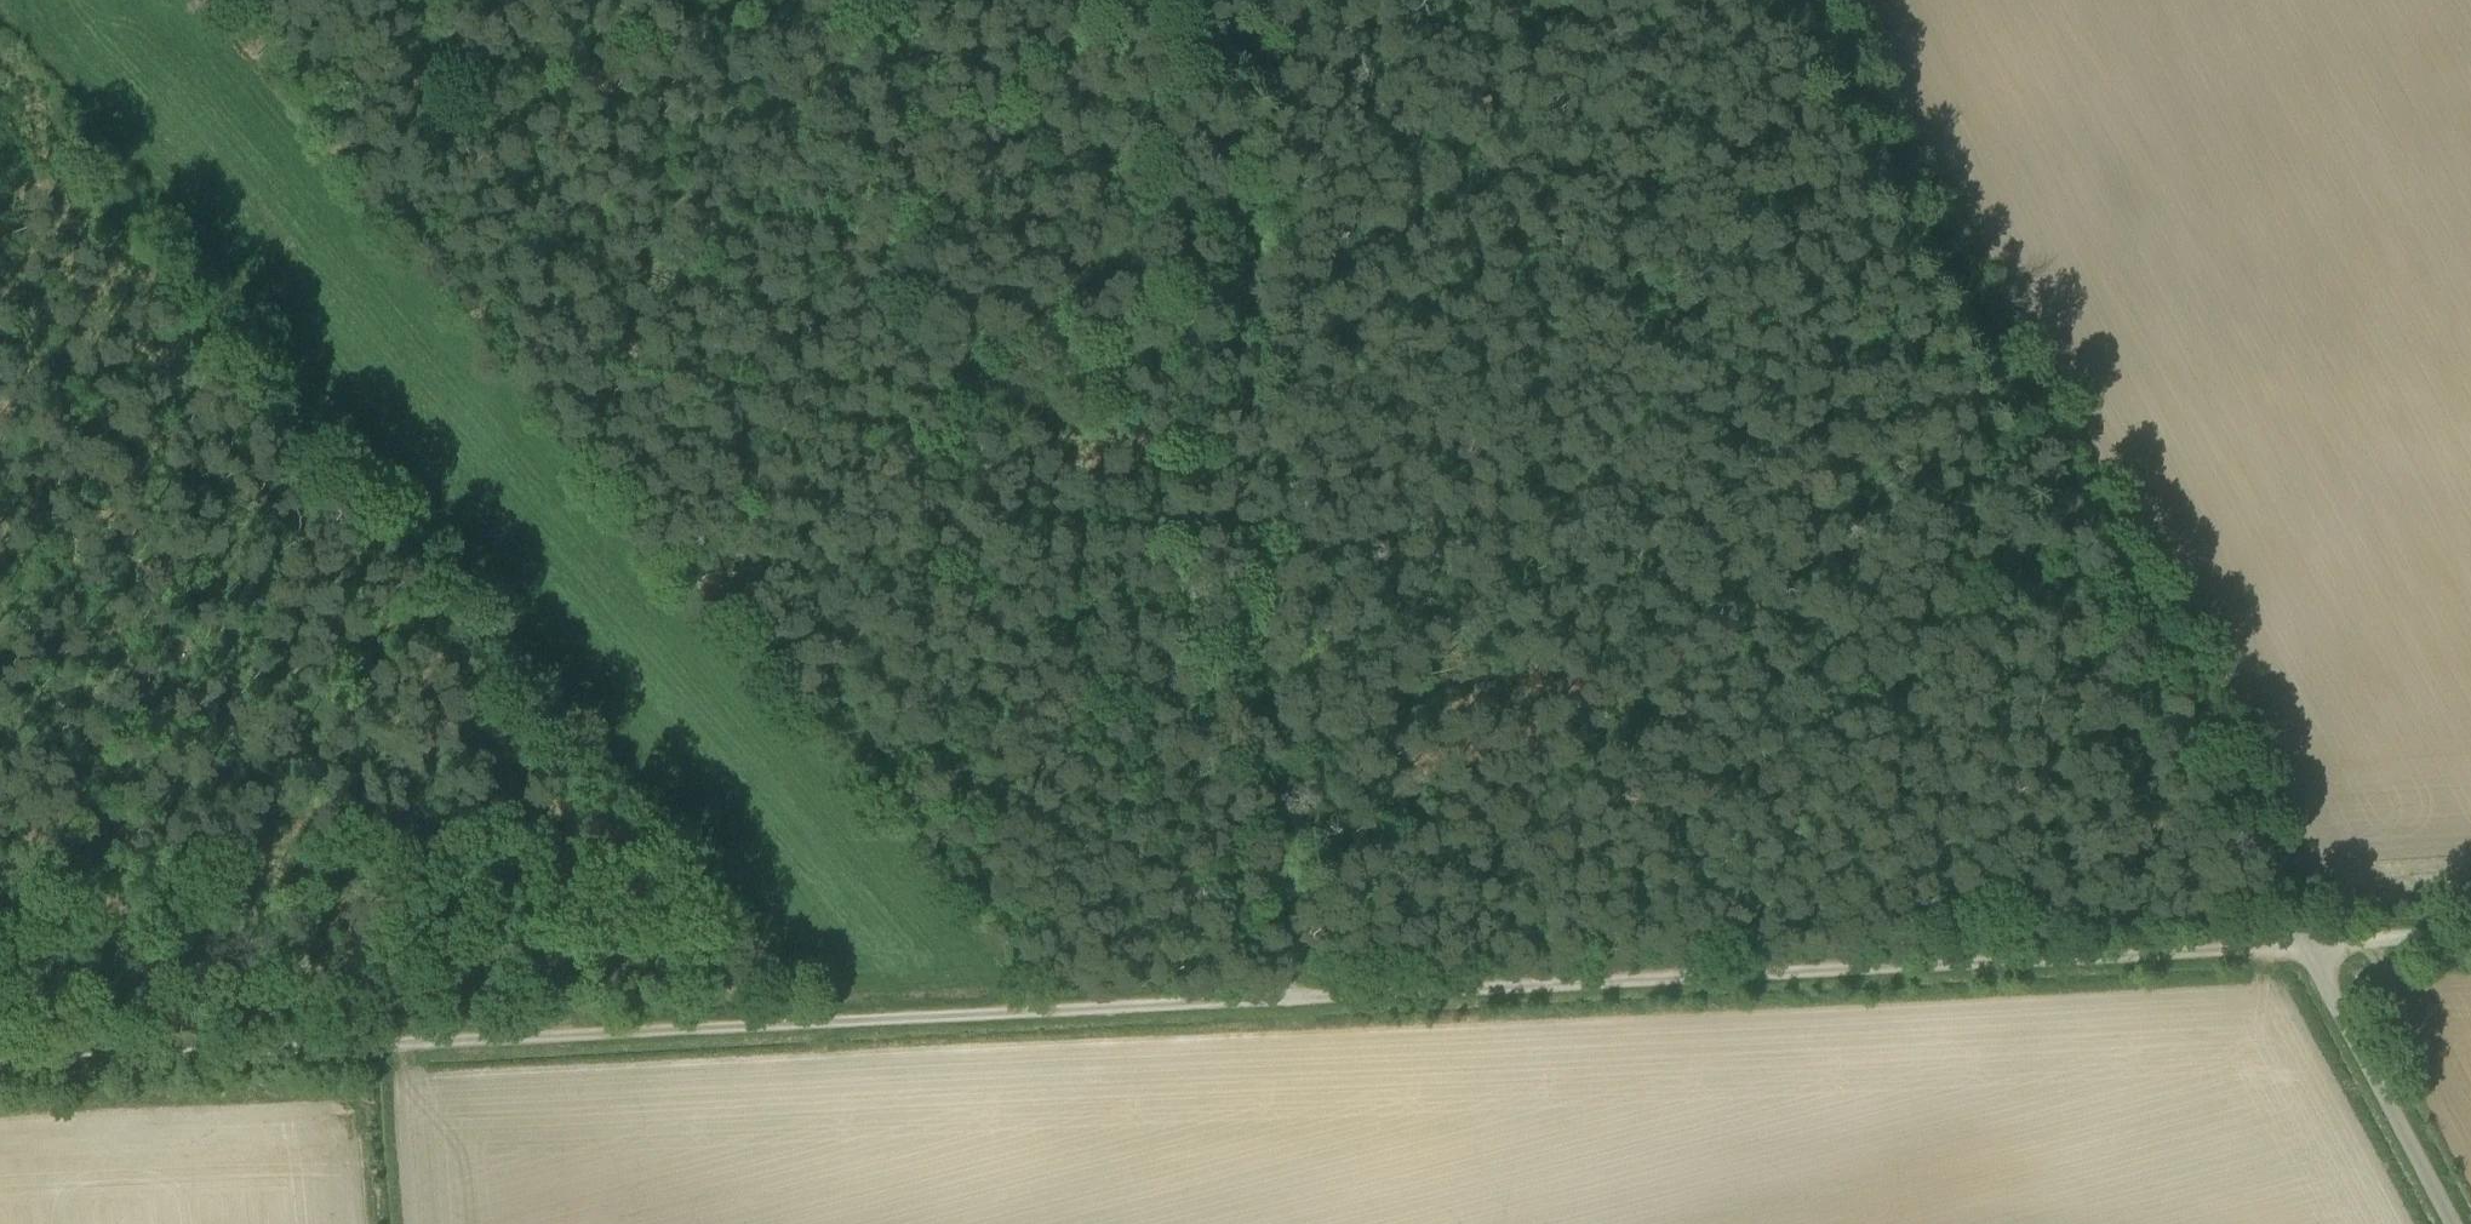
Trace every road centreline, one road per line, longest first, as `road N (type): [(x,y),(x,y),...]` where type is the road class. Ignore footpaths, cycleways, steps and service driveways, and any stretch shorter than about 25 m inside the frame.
road 1 (track): [(2313,927),(0,1070)]
road 2 (unclassified): [(2313,927),(1809,0)]
road 3 (unclassified): [(2469,1223),(2313,927)]
road 4 (unclassified): [(2470,919),(2313,927)]

